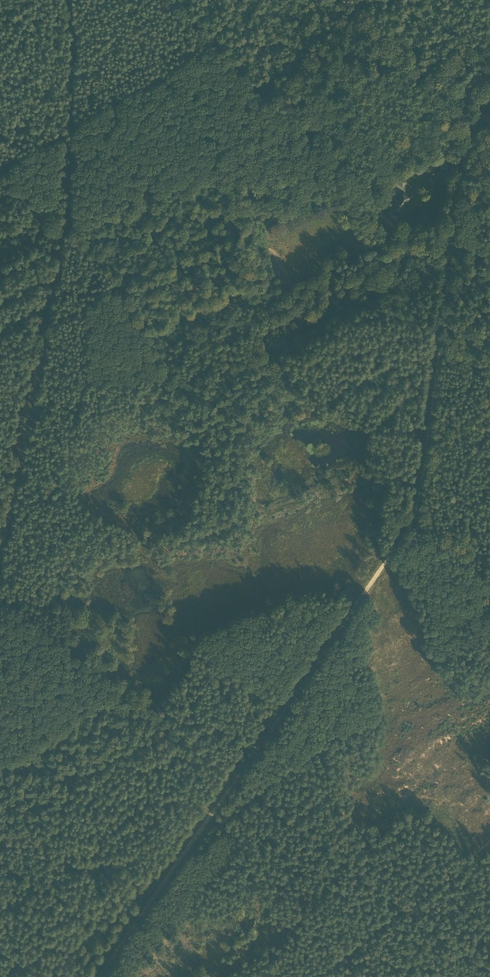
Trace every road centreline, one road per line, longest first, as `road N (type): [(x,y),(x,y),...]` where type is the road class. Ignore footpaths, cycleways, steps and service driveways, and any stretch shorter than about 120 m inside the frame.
road 1 (track): [(171,0),(406,240),(454,238)]
road 2 (track): [(236,778),(489,971)]
road 3 (track): [(236,778),(414,519)]
road 4 (track): [(0,593),(236,778)]
road 5 (track): [(414,519),(454,238)]
road 6 (track): [(354,186),(120,280)]
road 7 (track): [(101,976),(236,778)]
road 8 (track): [(8,976),(182,857)]
road 9 (track): [(373,710),(226,816),(210,815)]
road 10 (track): [(218,48),(67,132)]
road 11 (track): [(454,238),(463,173),(489,112)]

